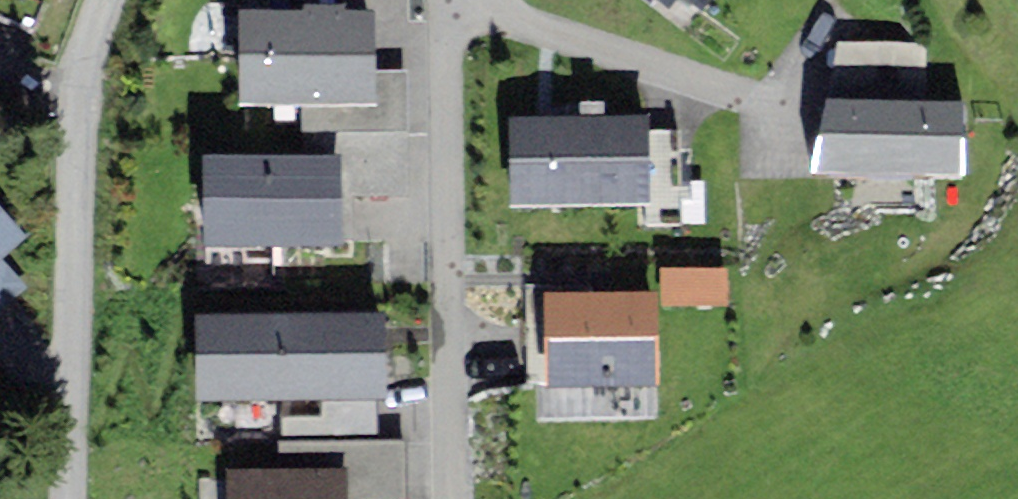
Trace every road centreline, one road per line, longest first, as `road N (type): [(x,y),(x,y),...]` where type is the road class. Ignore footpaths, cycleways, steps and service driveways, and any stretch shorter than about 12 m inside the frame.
road 1 (residential): [(66,498),(75,141),(106,0)]

